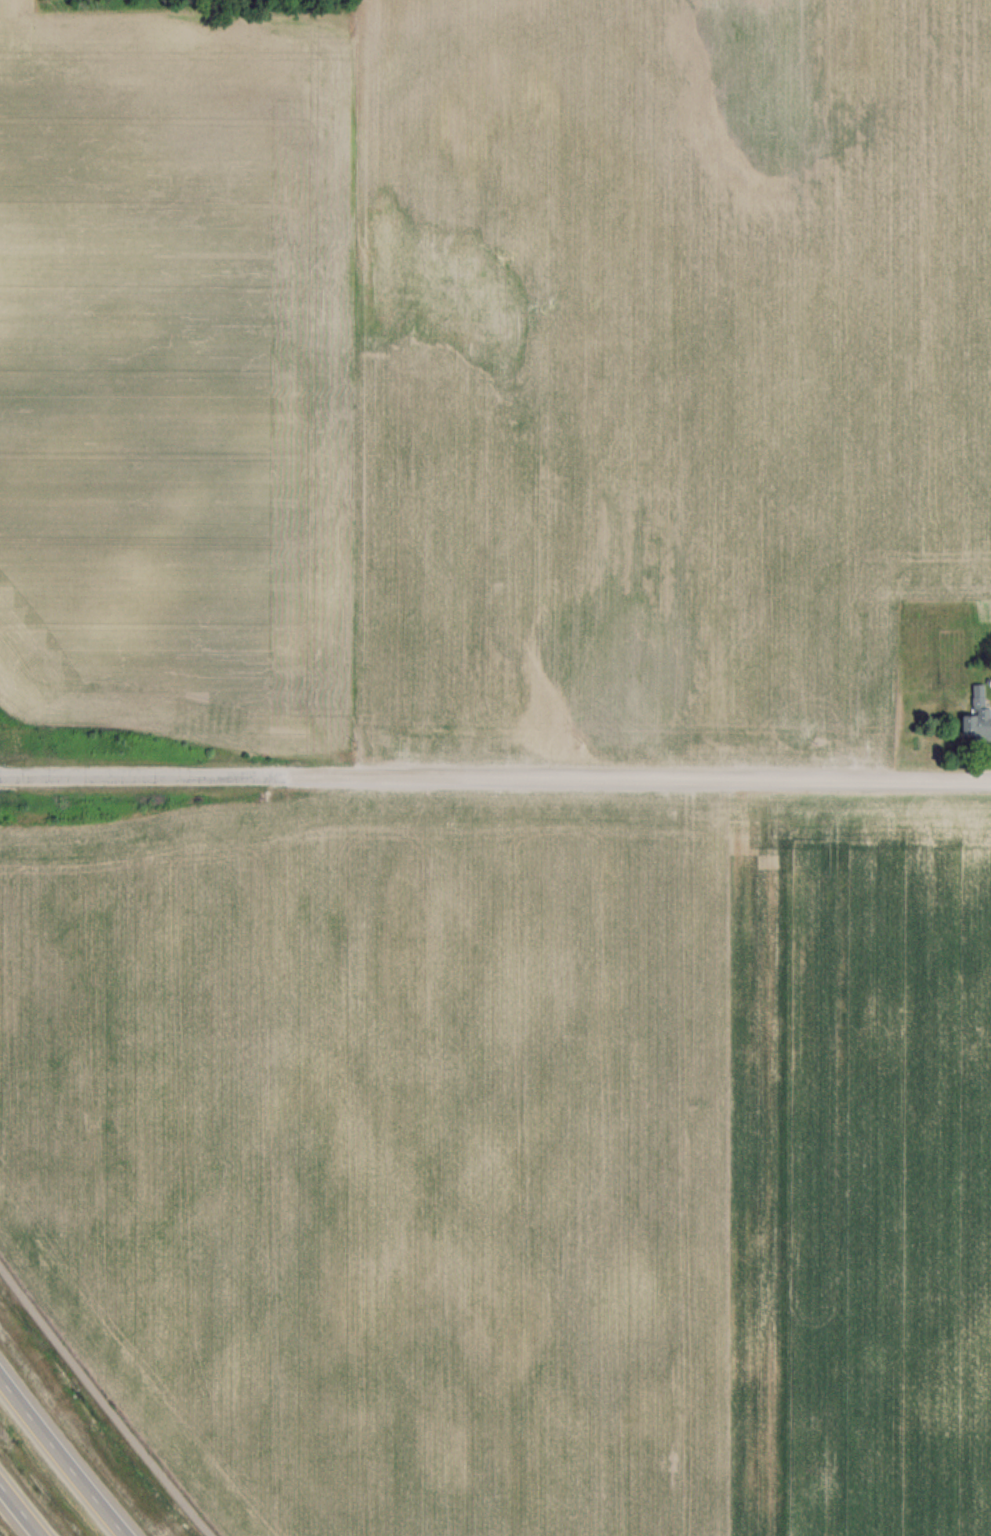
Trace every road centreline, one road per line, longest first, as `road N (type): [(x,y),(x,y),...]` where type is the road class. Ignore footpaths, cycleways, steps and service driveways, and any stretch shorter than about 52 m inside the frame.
road 1 (residential): [(0,777),(990,779)]
road 2 (motorway): [(130,1535),(0,1371)]

